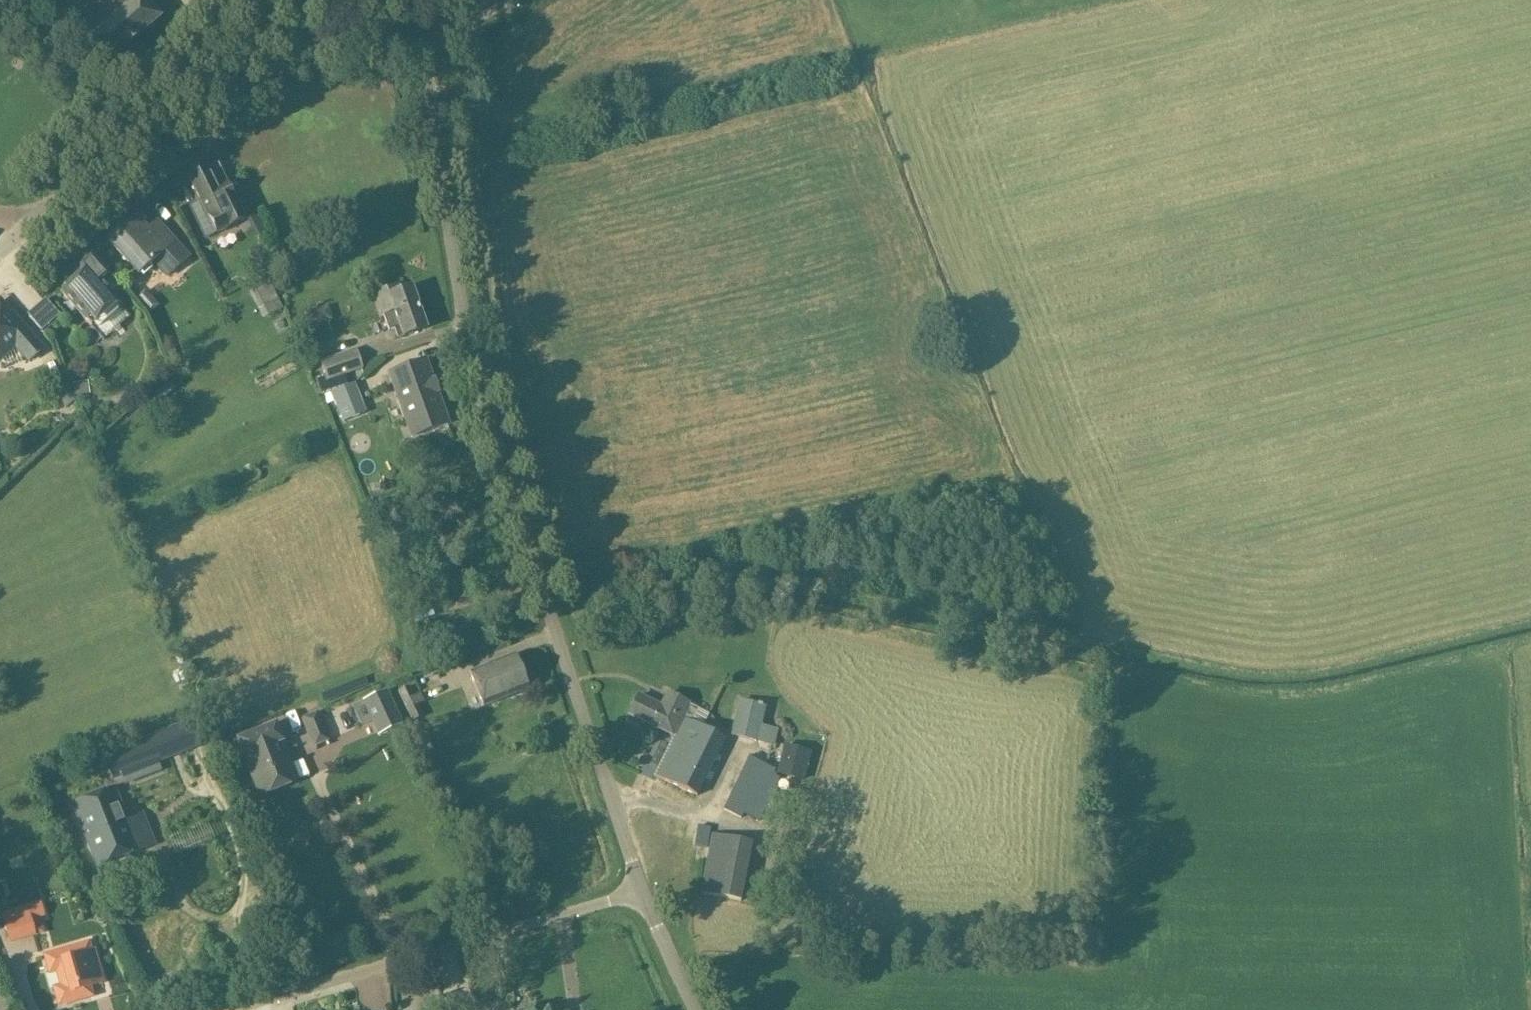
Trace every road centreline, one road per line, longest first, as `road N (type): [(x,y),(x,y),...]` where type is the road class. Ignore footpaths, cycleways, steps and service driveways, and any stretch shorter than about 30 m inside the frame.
road 1 (residential): [(635,894),(482,399),(420,33)]
road 2 (unclassified): [(420,33),(231,55),(27,229)]
road 3 (unclassified): [(225,1009),(635,894)]
road 4 (unclassified): [(696,1009),(635,894)]

